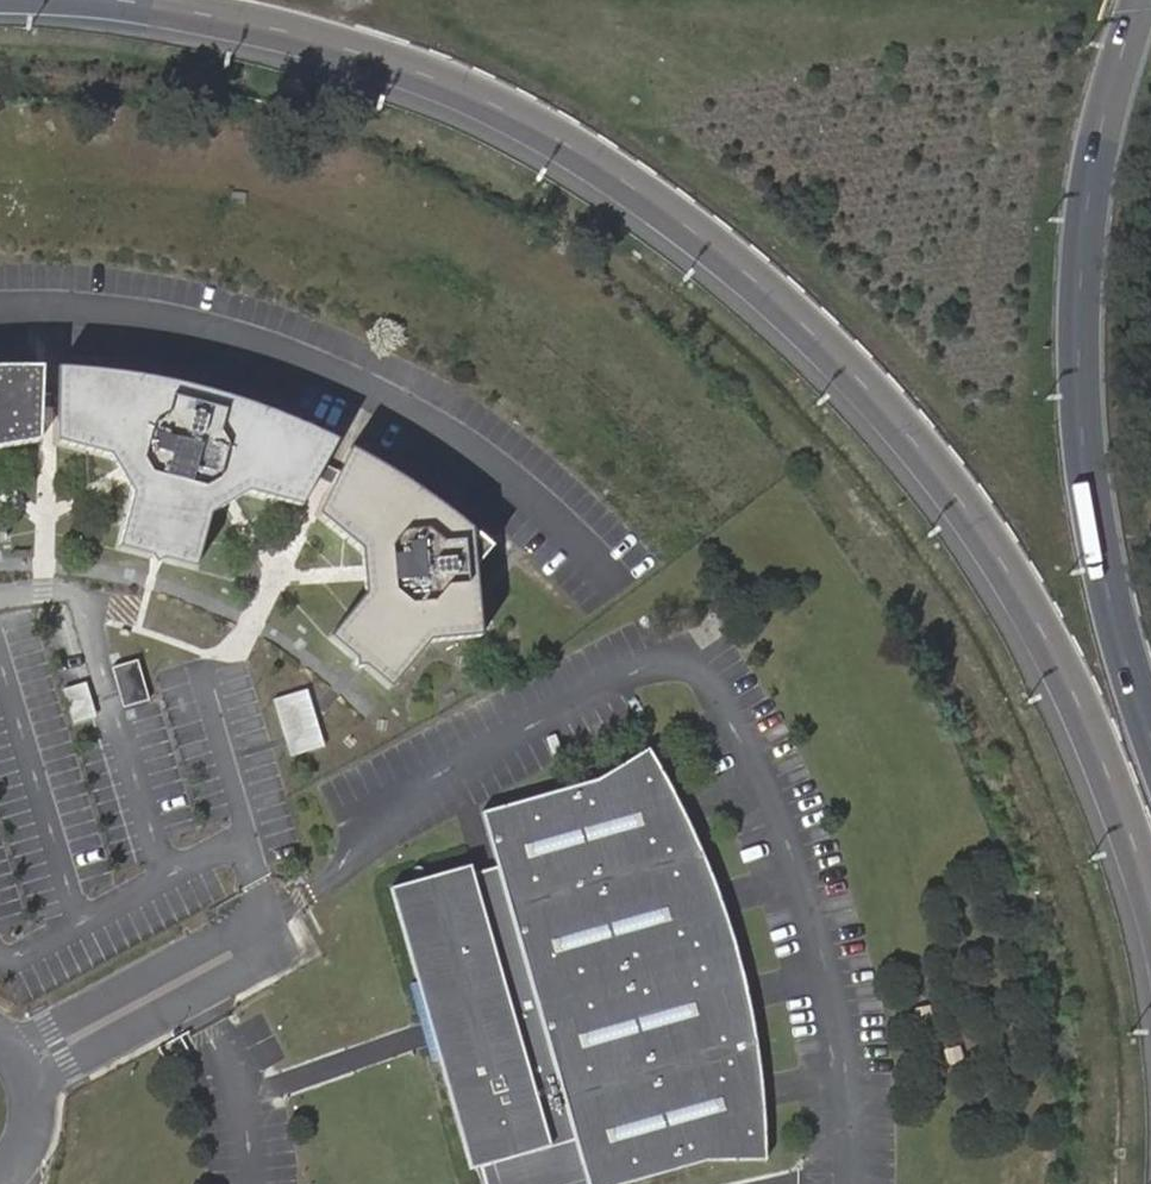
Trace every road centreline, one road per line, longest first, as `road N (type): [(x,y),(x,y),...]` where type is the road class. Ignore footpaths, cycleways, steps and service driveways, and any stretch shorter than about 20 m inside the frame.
road 1 (motorway): [(0,3),(153,14),(355,57),(563,143),(749,266),(940,467),(1034,616),(1119,798),(1150,894)]
road 2 (motorway): [(1144,0),(1102,132),(1079,323),(1103,574),(1150,727)]
road 3 (unclassified): [(33,1102),(68,1066),(240,973),(253,958),(251,944),(238,933),(218,937),(48,1030),(0,1037)]

